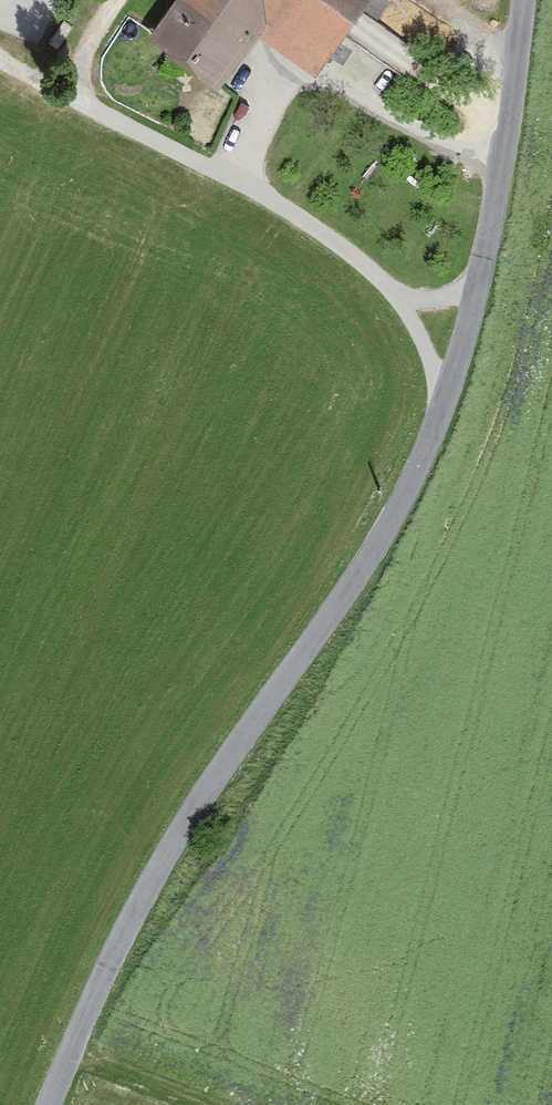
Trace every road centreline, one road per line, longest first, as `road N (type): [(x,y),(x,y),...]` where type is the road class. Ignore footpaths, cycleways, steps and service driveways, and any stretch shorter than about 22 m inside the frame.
road 1 (tertiary): [(528,0),(499,224),(476,322),(443,414),(385,531),(147,886),(49,1104)]
road 2 (track): [(443,414),(431,357),(402,300),(364,261),(284,206),(0,59)]
road 3 (track): [(225,1104),(71,1048)]

